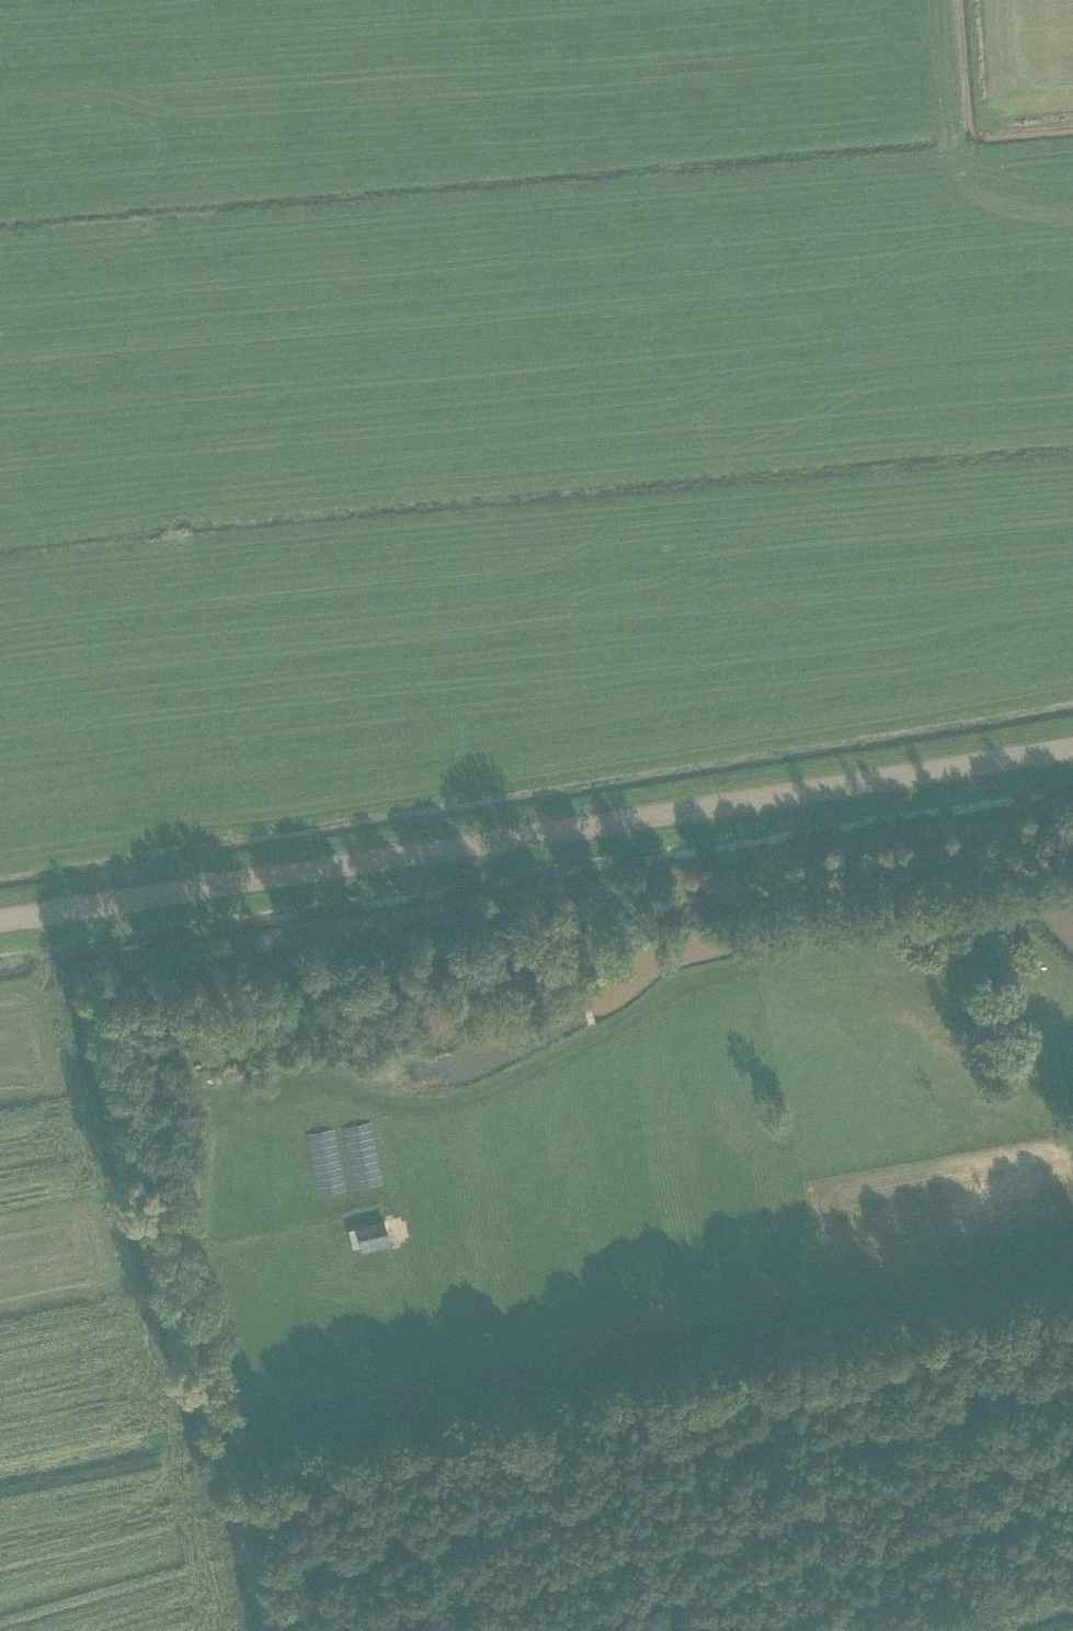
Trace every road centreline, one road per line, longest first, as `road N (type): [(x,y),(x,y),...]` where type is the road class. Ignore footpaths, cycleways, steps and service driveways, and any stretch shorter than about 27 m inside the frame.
road 1 (tertiary): [(0,920),(1072,749)]

